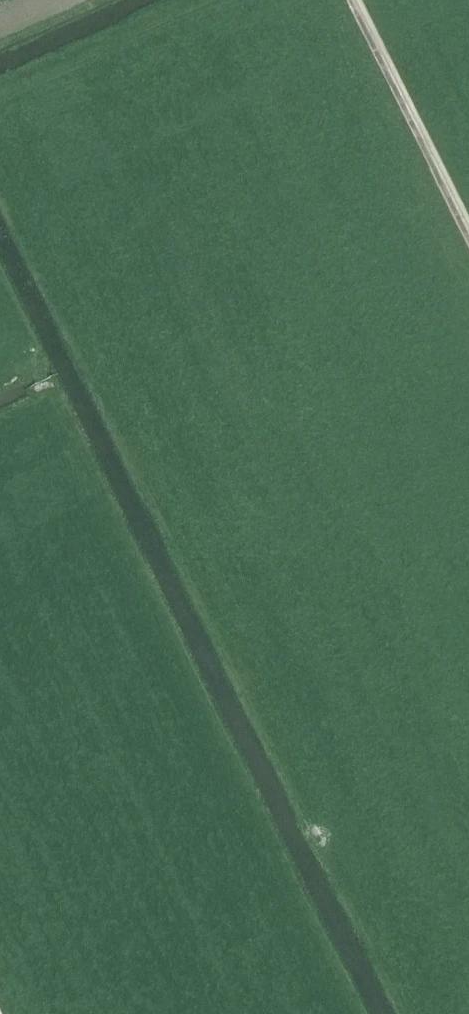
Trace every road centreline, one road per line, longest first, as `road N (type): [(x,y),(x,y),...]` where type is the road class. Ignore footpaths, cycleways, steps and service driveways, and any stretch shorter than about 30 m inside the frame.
road 1 (track): [(357,0),(468,229)]

